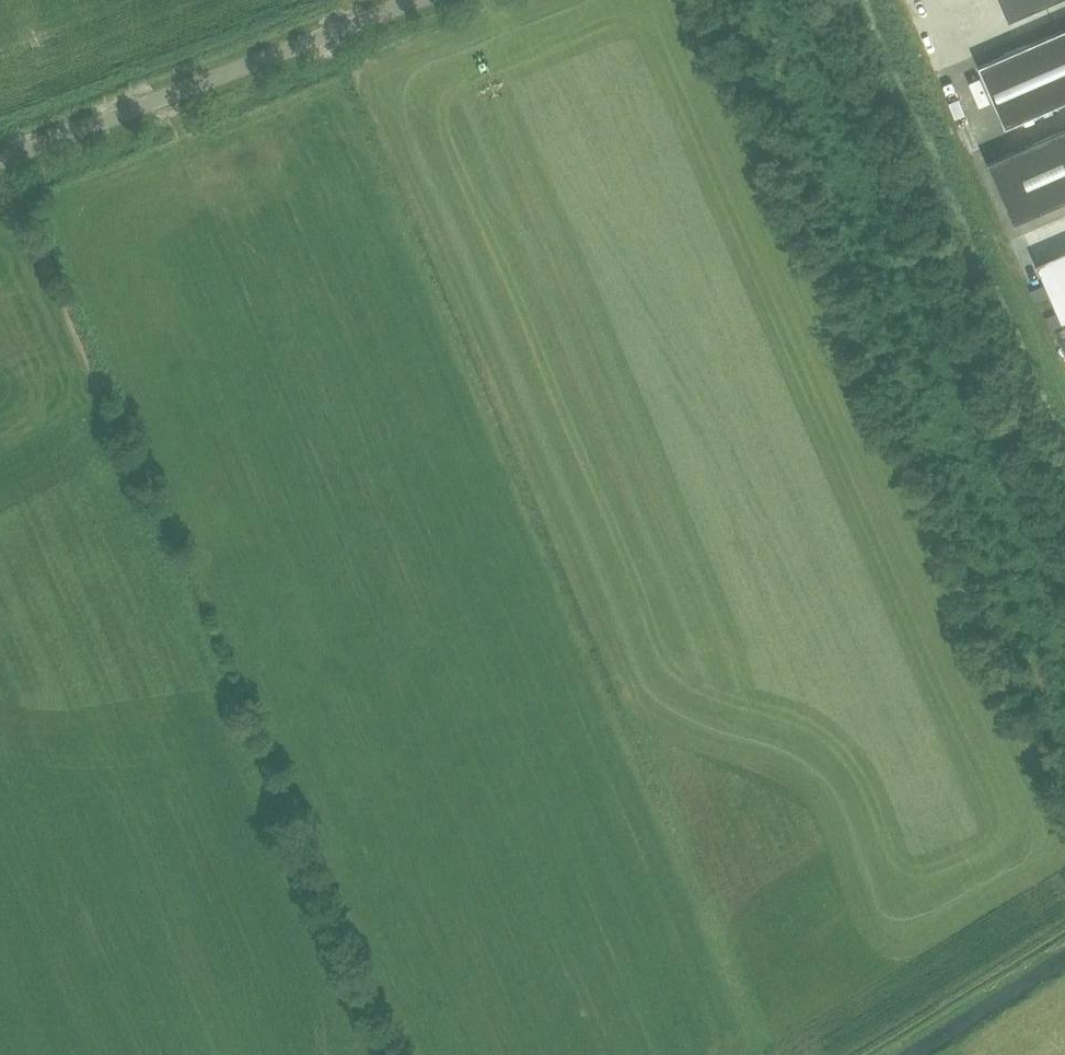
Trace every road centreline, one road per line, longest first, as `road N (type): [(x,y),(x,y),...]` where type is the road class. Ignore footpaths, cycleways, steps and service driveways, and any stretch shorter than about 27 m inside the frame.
road 1 (unclassified): [(0,177),(458,0)]

